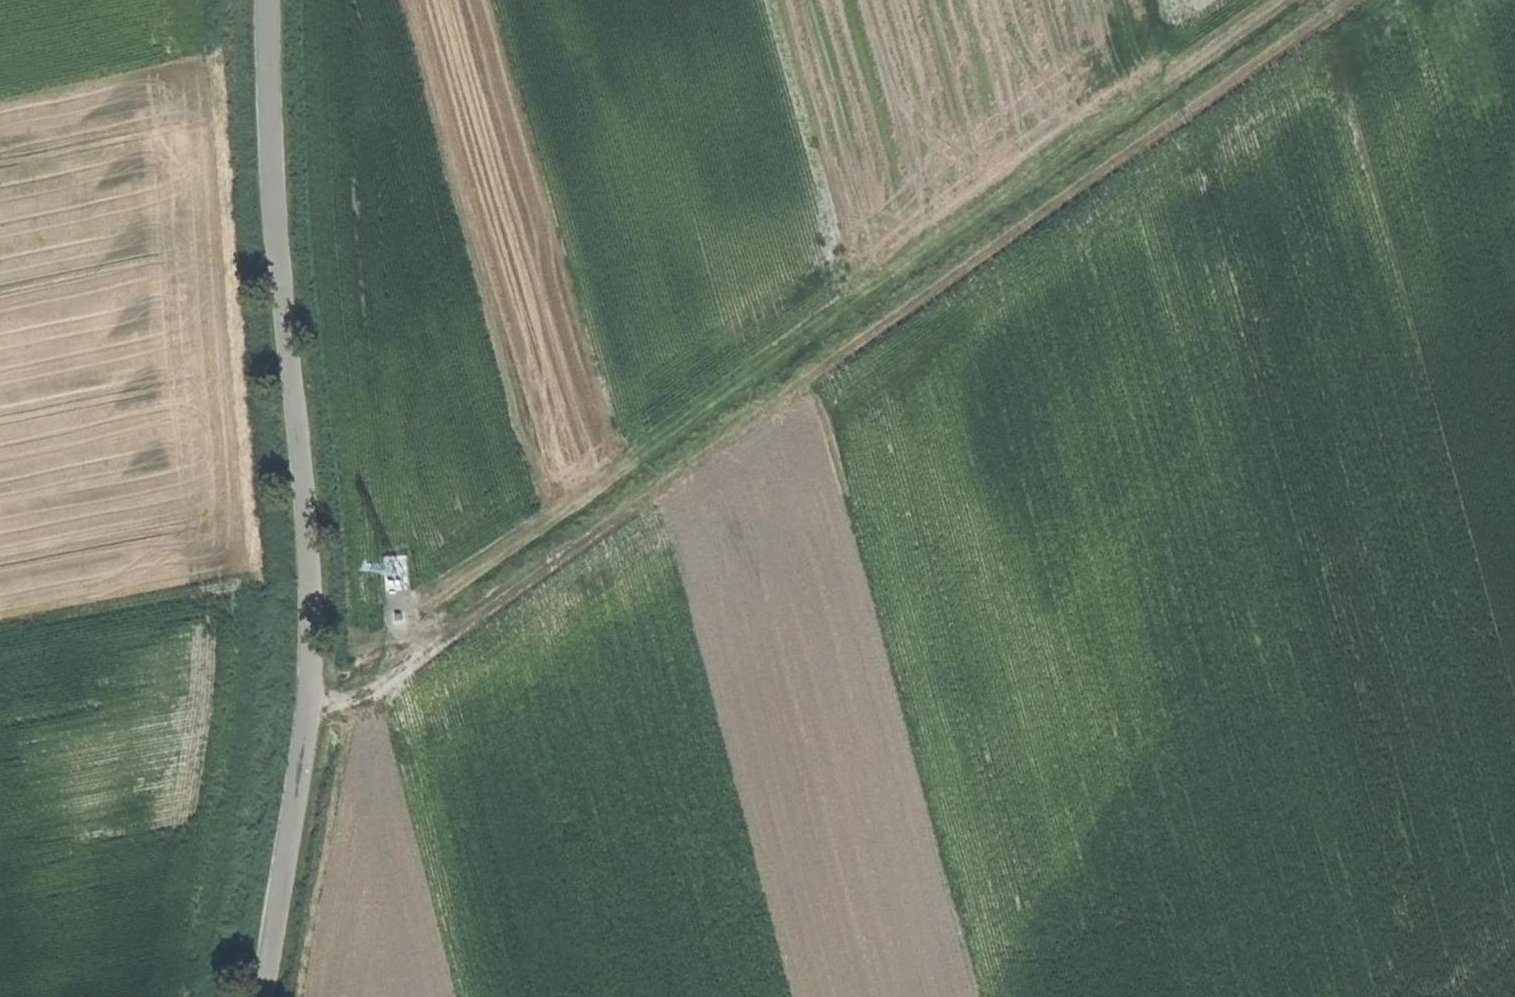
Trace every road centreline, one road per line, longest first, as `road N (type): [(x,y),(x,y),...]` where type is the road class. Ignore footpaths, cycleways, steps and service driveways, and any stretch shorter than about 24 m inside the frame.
road 1 (tertiary): [(272,0),(277,217),(312,521),(313,676),(262,996)]

